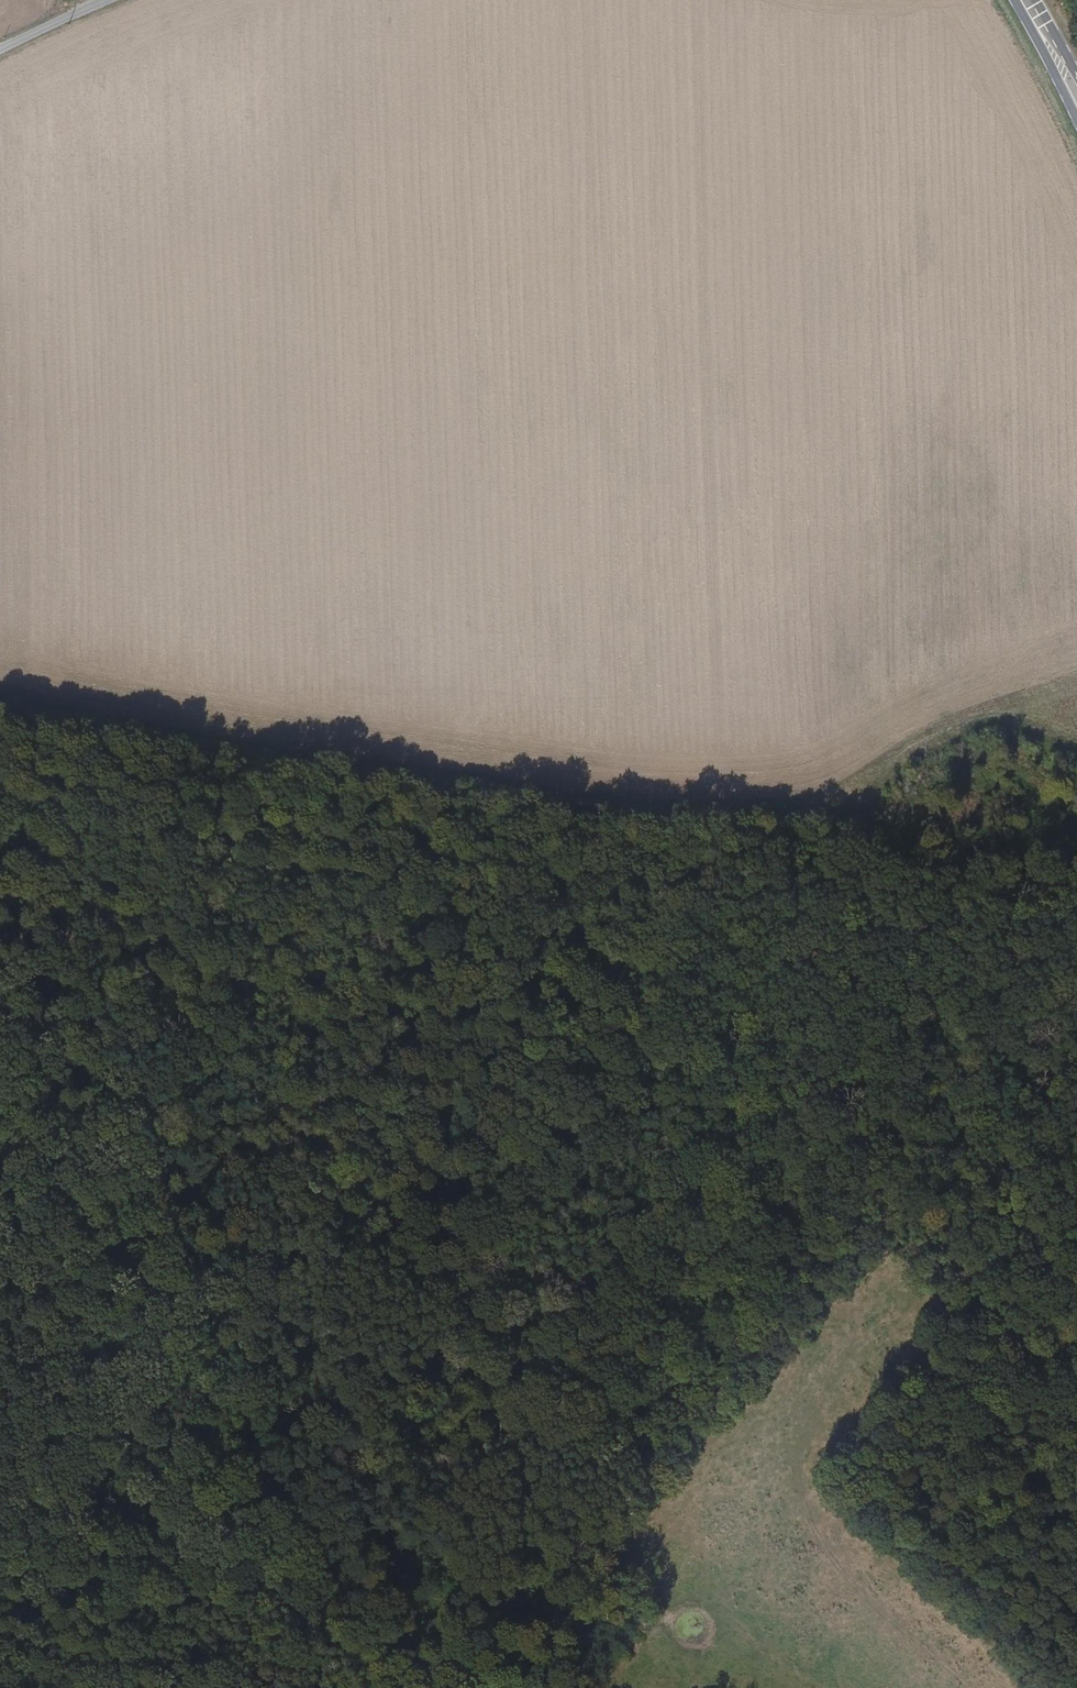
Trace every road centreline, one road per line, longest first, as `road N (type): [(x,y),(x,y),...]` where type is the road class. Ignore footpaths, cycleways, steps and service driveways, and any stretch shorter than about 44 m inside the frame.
road 1 (track): [(0,769),(213,1324),(235,1401),(397,1687)]
road 2 (unclassified): [(0,46),(112,0)]

